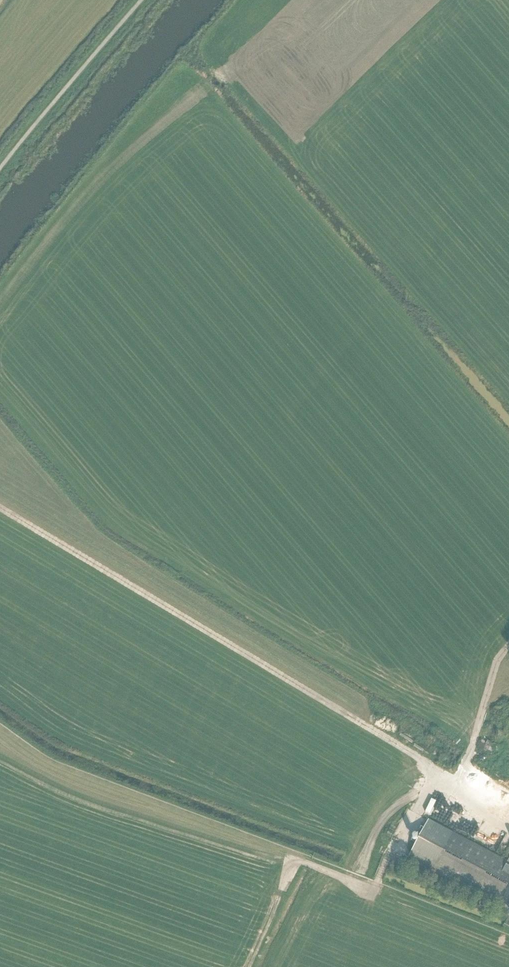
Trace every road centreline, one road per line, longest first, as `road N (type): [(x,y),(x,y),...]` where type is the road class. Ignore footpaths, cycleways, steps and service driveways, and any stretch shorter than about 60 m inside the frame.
road 1 (track): [(0,509),(438,772),(508,829)]
road 2 (track): [(508,651),(496,664),(471,760),(420,807),(375,892),(301,862),(291,864),(282,890)]
road 3 (track): [(291,864),(49,780),(0,745)]

